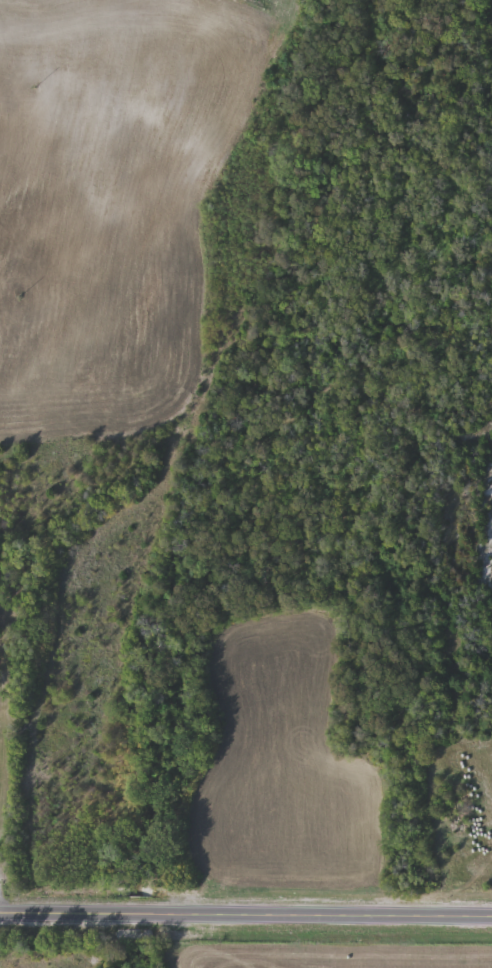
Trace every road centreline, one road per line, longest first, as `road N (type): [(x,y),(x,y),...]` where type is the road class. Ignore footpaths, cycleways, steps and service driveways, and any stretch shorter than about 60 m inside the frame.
road 1 (tertiary): [(0,914),(491,918)]

